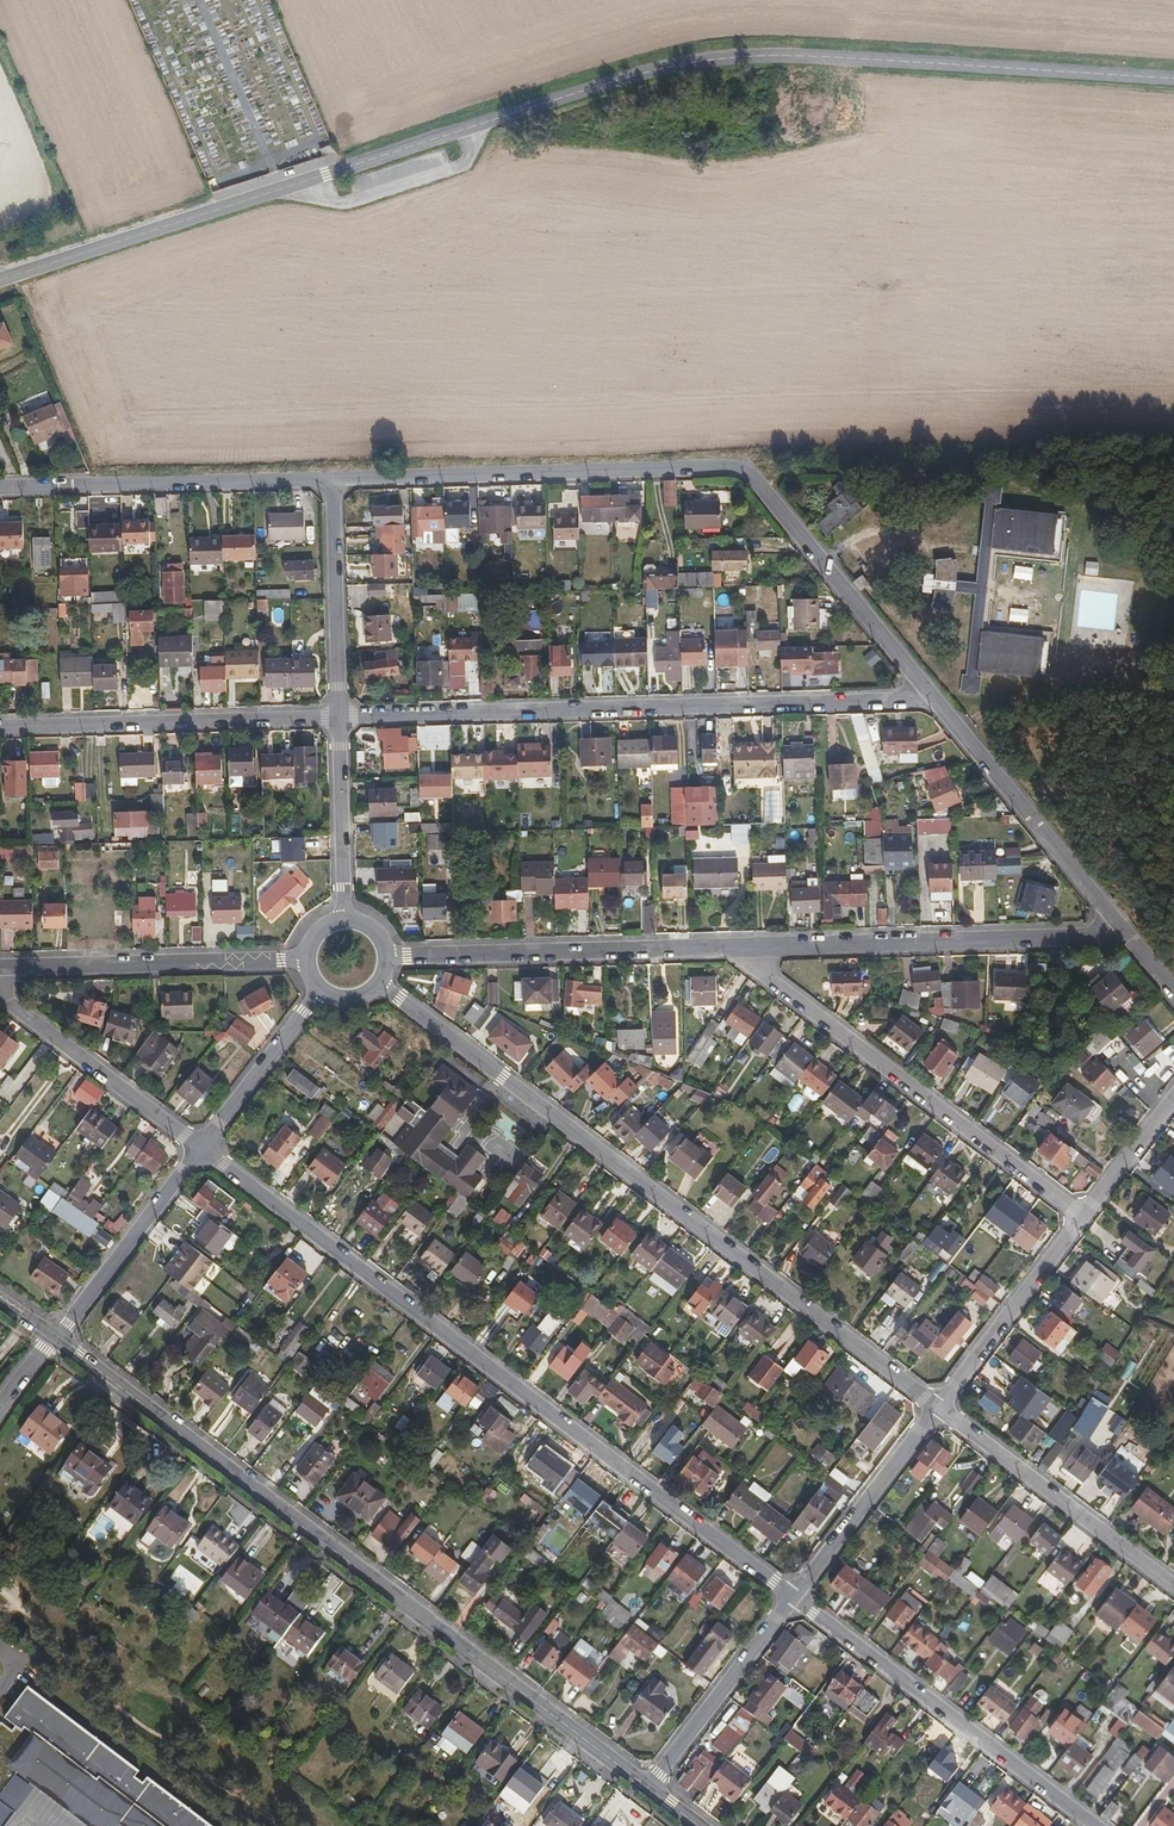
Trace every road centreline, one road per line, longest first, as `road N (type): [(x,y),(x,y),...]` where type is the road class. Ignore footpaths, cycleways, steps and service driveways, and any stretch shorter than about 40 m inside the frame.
road 1 (tertiary): [(0,279),(475,124),(708,59),(799,56),(1173,78)]
road 2 (secondary): [(649,1787),(54,1336)]
road 3 (residential): [(201,1148),(792,1599)]
road 4 (residential): [(331,473),(743,464),(935,699)]
road 5 (residential): [(383,973),(504,1078),(935,1406)]
road 6 (residential): [(339,716),(935,699)]
road 7 (residential): [(737,947),(1081,1217)]
road 8 (residential): [(737,947),(1128,934)]
road 9 (residential): [(792,1599),(1094,1825)]
road 10 (residential): [(386,958),(737,947)]
road 11 (residential): [(0,726),(339,716)]
road 12 (residential): [(0,485),(331,473)]
road 13 (residential): [(0,967),(305,957)]
road 14 (residential): [(935,699),(1128,934)]
road 15 (residential): [(935,1406),(1173,1587)]
road 16 (residential): [(0,990),(201,1148)]
road 17 (residential): [(331,473),(339,716)]
road 18 (residential): [(792,1599),(935,1406)]
road 19 (residential): [(935,1406),(1081,1217)]
road 20 (residential): [(54,1336),(201,1148)]
road 21 (residential): [(649,1787),(792,1599)]
road 22 (residential): [(339,716),(346,917)]
road 23 (residential): [(201,1148),(323,991)]
road 24 (residential): [(1081,1217),(1173,1099)]

